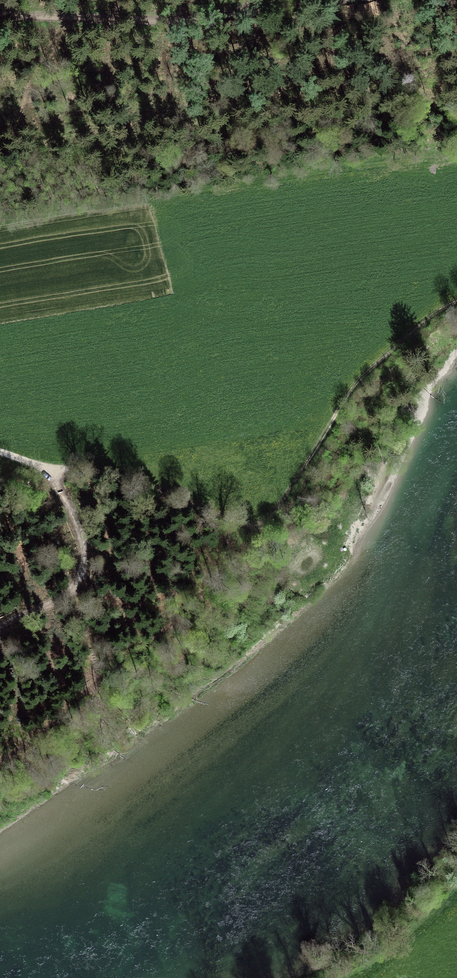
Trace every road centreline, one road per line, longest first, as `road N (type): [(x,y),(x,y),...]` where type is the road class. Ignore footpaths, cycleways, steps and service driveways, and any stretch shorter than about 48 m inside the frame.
road 1 (track): [(48,466),(145,484),(258,527),(350,391),(428,315),(456,302)]
road 2 (track): [(0,15),(187,20),(335,0)]
road 3 (track): [(0,626),(59,600),(84,566),(80,535),(48,466)]

